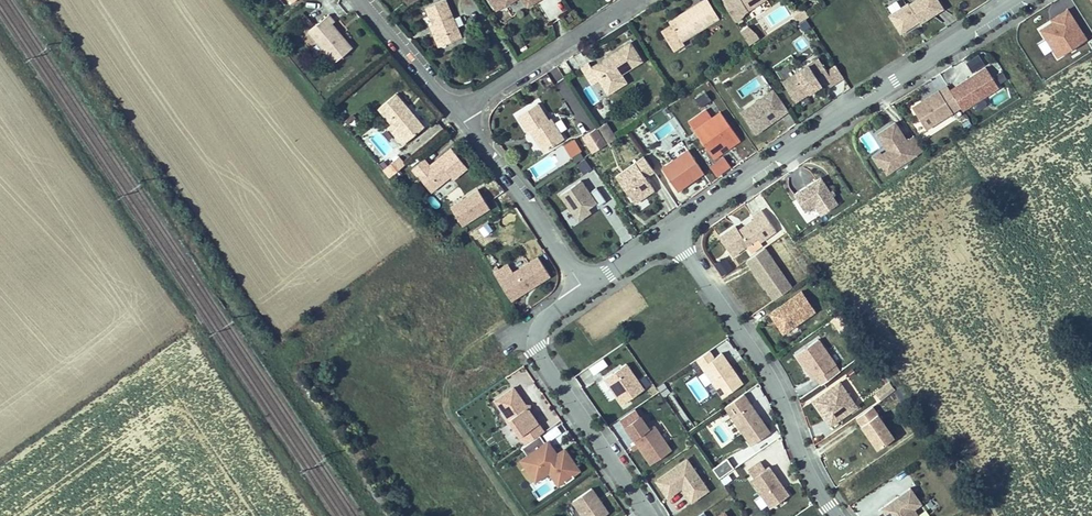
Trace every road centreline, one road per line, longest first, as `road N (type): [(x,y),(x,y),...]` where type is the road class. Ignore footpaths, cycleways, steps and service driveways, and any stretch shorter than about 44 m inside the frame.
road 1 (residential): [(1023,0),(671,233)]
road 2 (residential): [(671,233),(773,373),(809,471),(837,515)]
road 3 (residential): [(585,290),(547,320),(535,350),(650,515)]
road 4 (unclassified): [(453,109),(585,290)]
road 5 (unclassified): [(453,109),(631,0)]
road 6 (unclassified): [(363,0),(453,109)]

